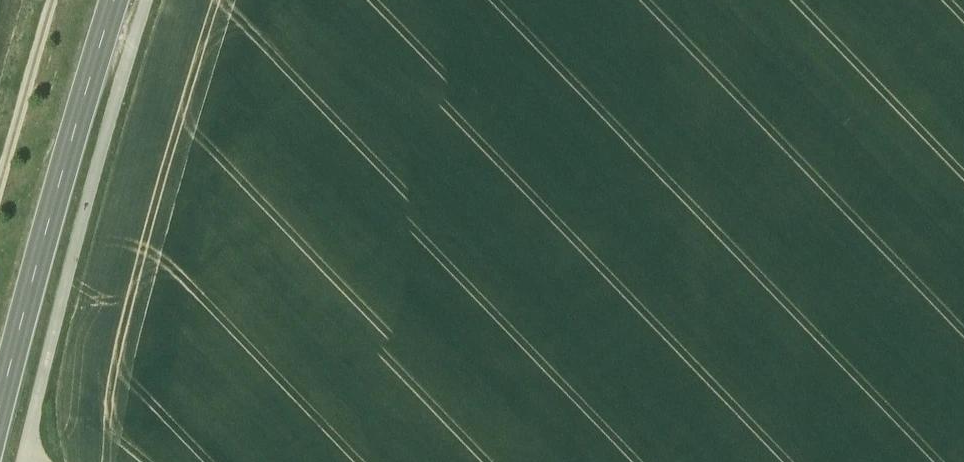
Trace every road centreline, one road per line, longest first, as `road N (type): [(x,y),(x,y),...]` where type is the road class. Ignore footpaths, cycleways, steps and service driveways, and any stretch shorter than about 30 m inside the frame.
road 1 (track): [(19,461),(94,149),(144,0)]
road 2 (secondary): [(0,388),(111,0)]
road 3 (track): [(0,182),(54,0)]

